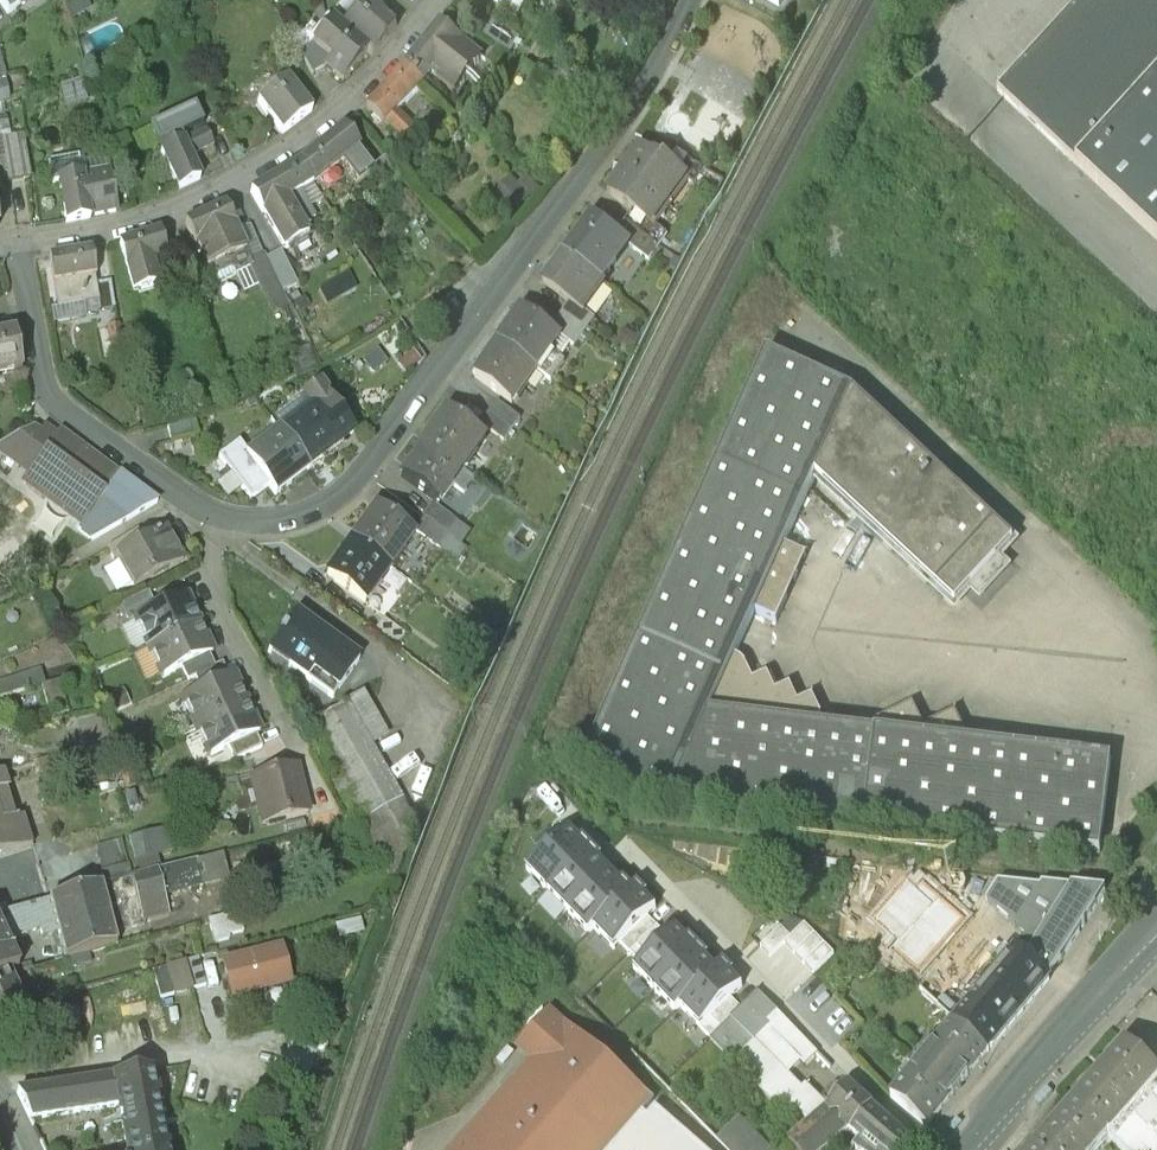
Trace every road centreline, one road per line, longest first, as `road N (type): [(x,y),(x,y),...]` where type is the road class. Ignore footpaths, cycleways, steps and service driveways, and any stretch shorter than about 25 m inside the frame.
road 1 (residential): [(20,246),(44,384),(57,405),(194,507),(224,519),(272,523),(309,514),(348,490),(610,137),(690,0)]
road 2 (residential): [(20,246),(103,232),(205,196),(298,145),(362,90),(436,0)]
road 3 (secondary): [(965,1149),(1156,932)]

